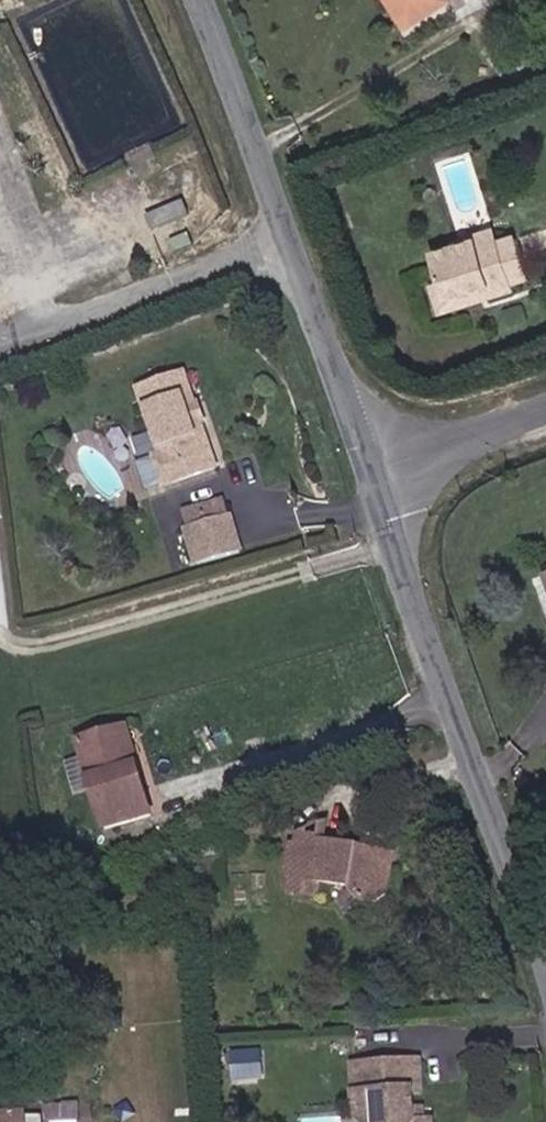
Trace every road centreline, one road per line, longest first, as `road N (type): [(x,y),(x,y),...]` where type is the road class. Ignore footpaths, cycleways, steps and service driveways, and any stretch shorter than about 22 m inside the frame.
road 1 (unclassified): [(545,965),(374,477)]
road 2 (unclassified): [(374,477),(234,78),(198,0)]
road 3 (residential): [(374,477),(545,407)]

